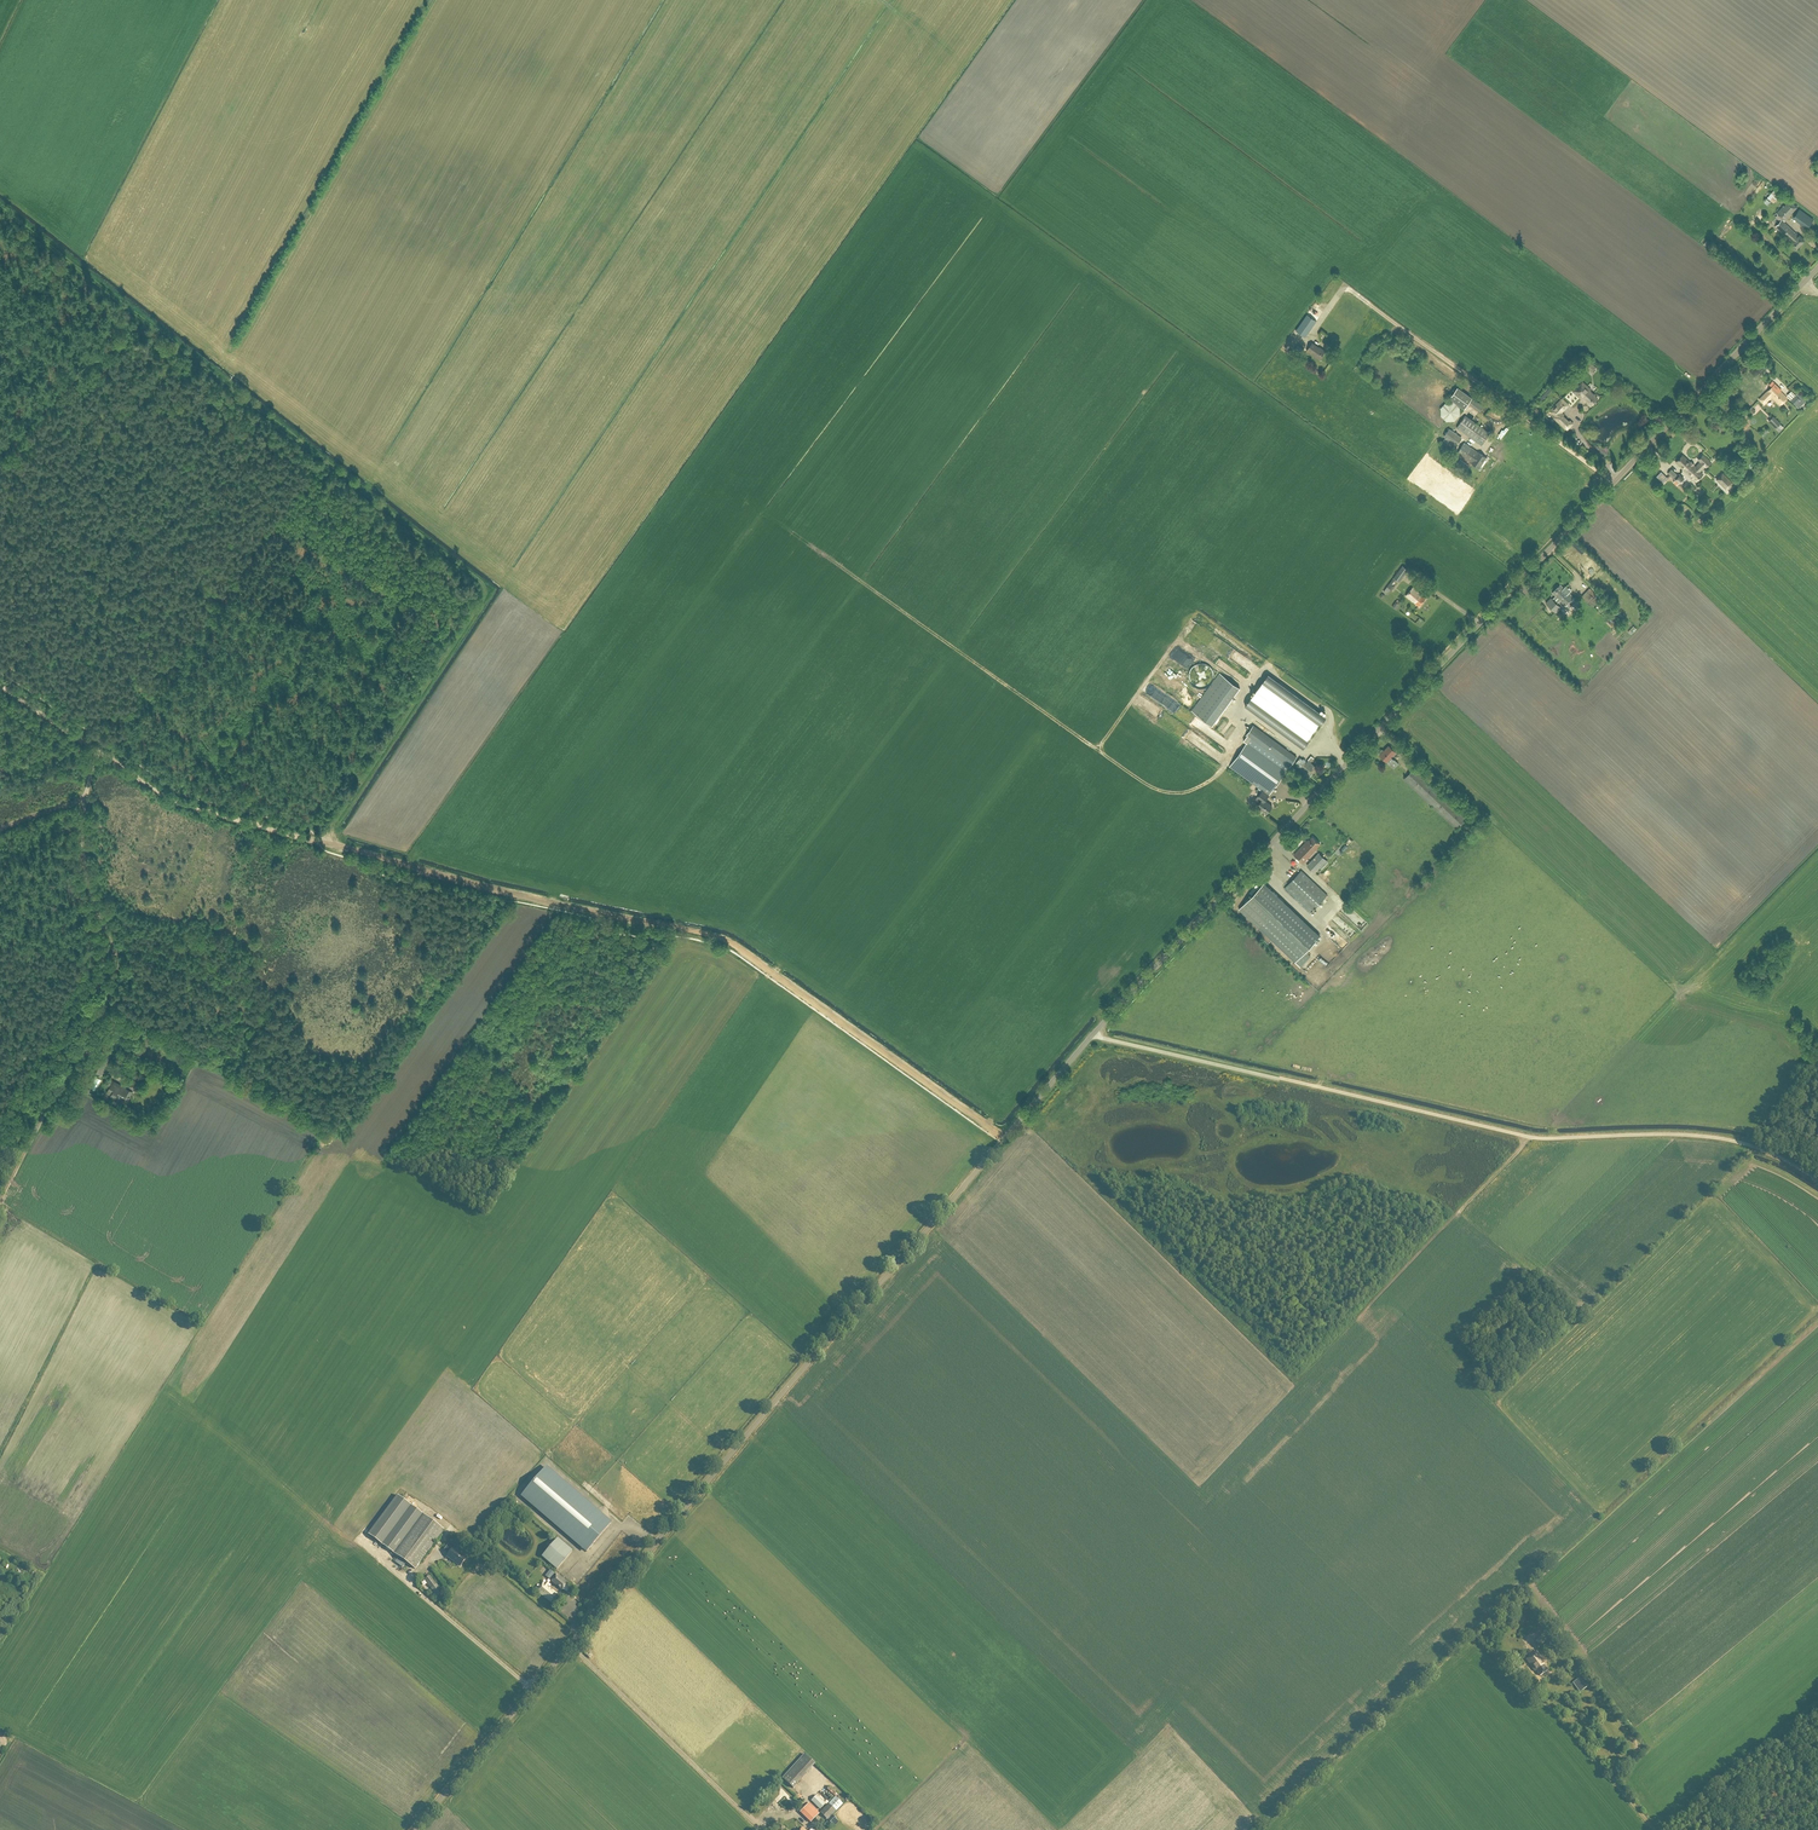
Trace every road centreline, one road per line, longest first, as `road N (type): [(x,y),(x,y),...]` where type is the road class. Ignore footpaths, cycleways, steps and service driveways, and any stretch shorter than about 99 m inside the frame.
road 1 (unclassified): [(421,1829),(1094,1035),(1817,264)]
road 2 (track): [(98,749),(186,806),(724,941),(1005,1139)]
road 3 (track): [(0,207),(481,584),(481,601),(325,842)]
road 4 (track): [(98,749),(82,845),(114,976),(0,1196)]
road 5 (track): [(1611,481),(1356,293)]
road 6 (track): [(142,318),(0,458)]
road 7 (track): [(0,678),(98,749)]

